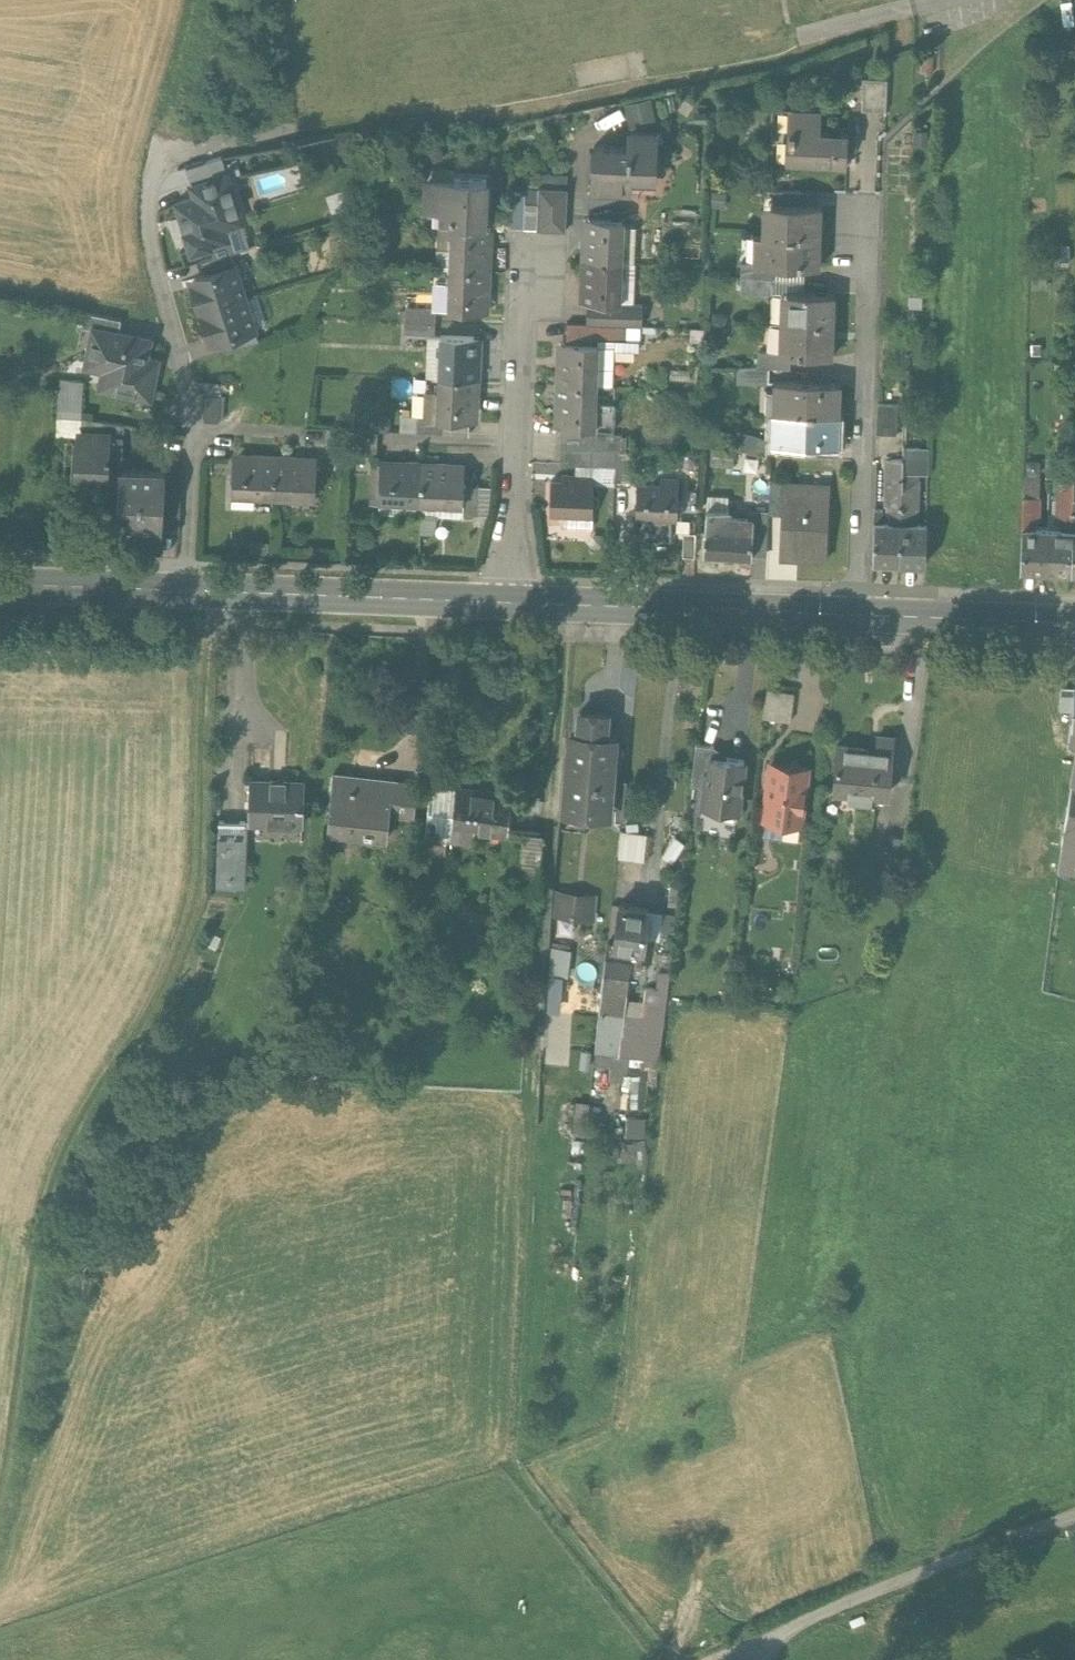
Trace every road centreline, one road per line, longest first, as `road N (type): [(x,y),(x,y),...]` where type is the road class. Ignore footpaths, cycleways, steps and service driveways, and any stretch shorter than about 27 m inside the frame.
road 1 (track): [(570,606),(535,997),(514,1464),(659,1659)]
road 2 (track): [(0,1494),(62,1232),(197,901),(210,593)]
road 3 (secondary): [(0,585),(512,604)]
road 4 (track): [(793,42),(326,120)]
road 5 (residential): [(859,224),(868,285),(859,617)]
road 6 (secondary): [(512,604),(859,617)]
road 7 (residential): [(763,1659),(769,1648),(1074,1514)]
road 8 (residential): [(512,604),(524,312),(541,271)]
road 9 (secondary): [(859,617),(1074,625)]
road 10 (track): [(156,161),(203,0)]

